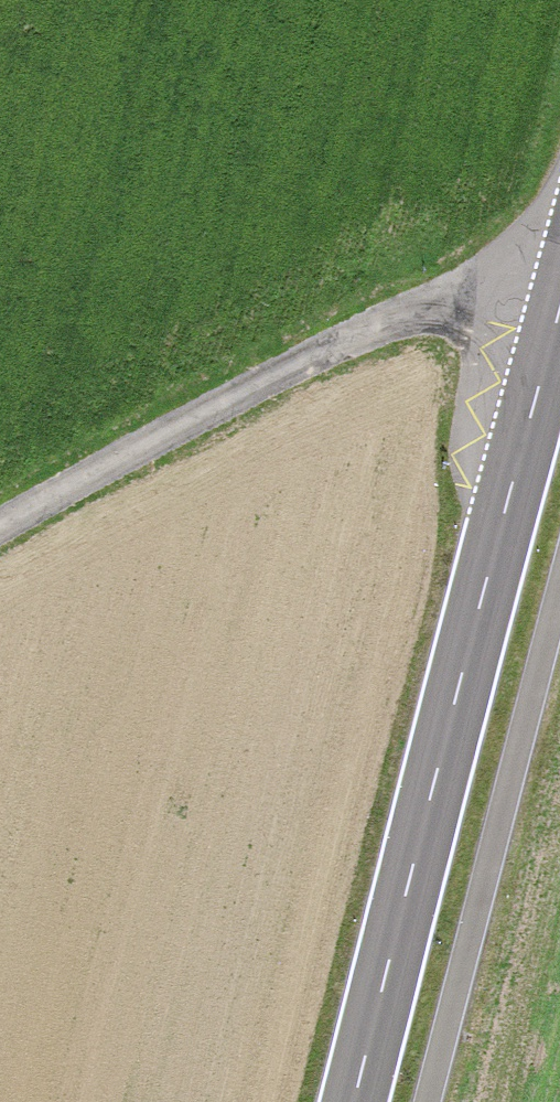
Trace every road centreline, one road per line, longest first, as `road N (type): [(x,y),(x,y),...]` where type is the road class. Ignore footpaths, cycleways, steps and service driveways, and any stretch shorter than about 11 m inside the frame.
road 1 (secondary): [(354,1101),(559,301)]
road 2 (residential): [(559,267),(493,282),(303,364),(0,537)]
road 3 (track): [(431,1101),(559,615)]

